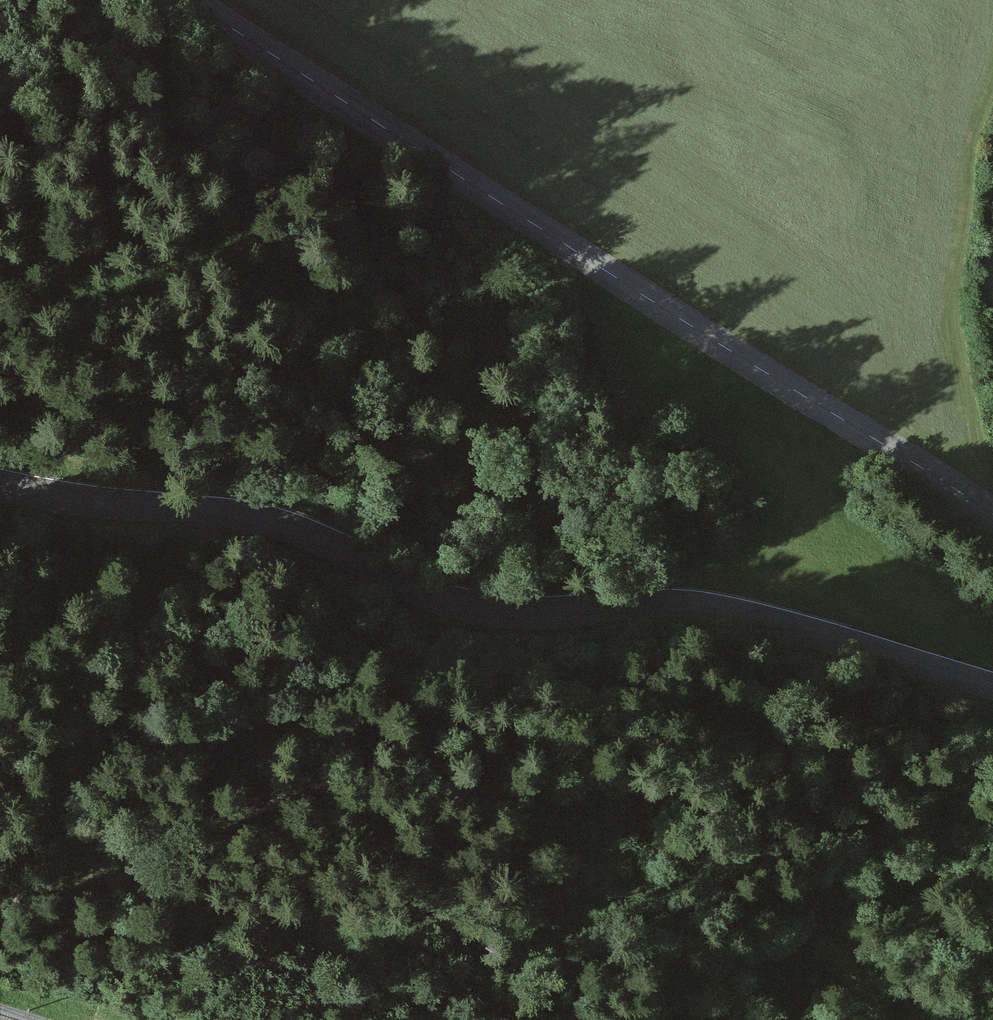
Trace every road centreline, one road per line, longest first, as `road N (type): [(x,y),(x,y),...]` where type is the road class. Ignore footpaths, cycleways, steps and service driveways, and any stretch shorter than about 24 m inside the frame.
road 1 (track): [(0,905),(148,829),(259,802),(355,761),(459,741),(511,700),(618,689),(810,738),(896,719),(992,718)]
road 2 (tertiary): [(992,686),(709,604),(501,611),(450,602),(289,526),(0,484)]
road 3 (tertiary): [(178,0),(992,515)]
road 4 (track): [(952,275),(986,510)]

